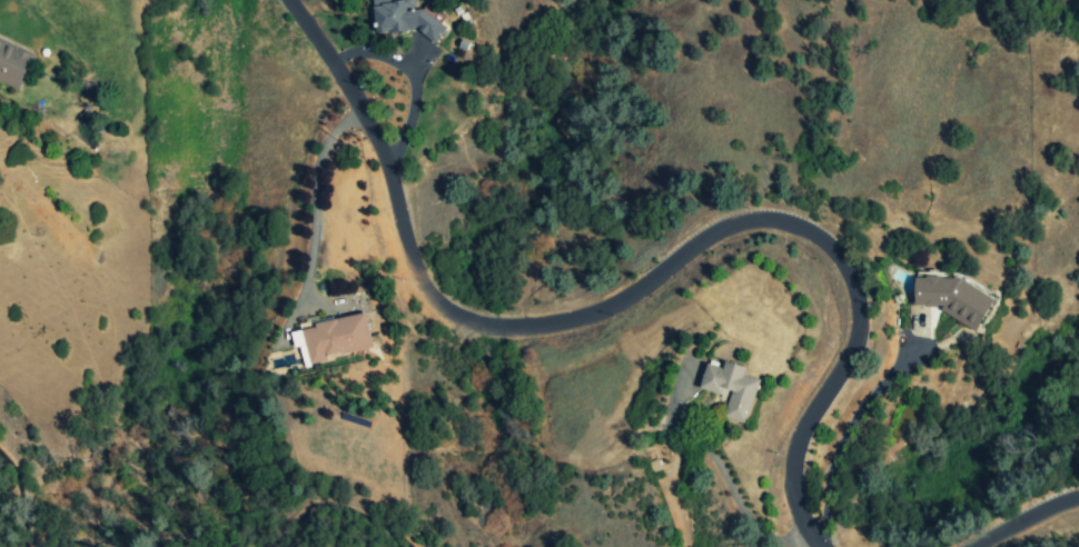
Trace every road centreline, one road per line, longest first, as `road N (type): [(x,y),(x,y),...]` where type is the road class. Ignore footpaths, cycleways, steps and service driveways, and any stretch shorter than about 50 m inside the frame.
road 1 (residential): [(824,546),(812,537),(790,470),(857,312),(850,279),(833,253),(775,220),(738,219),(601,311),(526,330),(465,325),(429,301),(413,274),(364,121),(286,0)]
road 2 (residential): [(1078,502),(1039,510),(968,546)]

